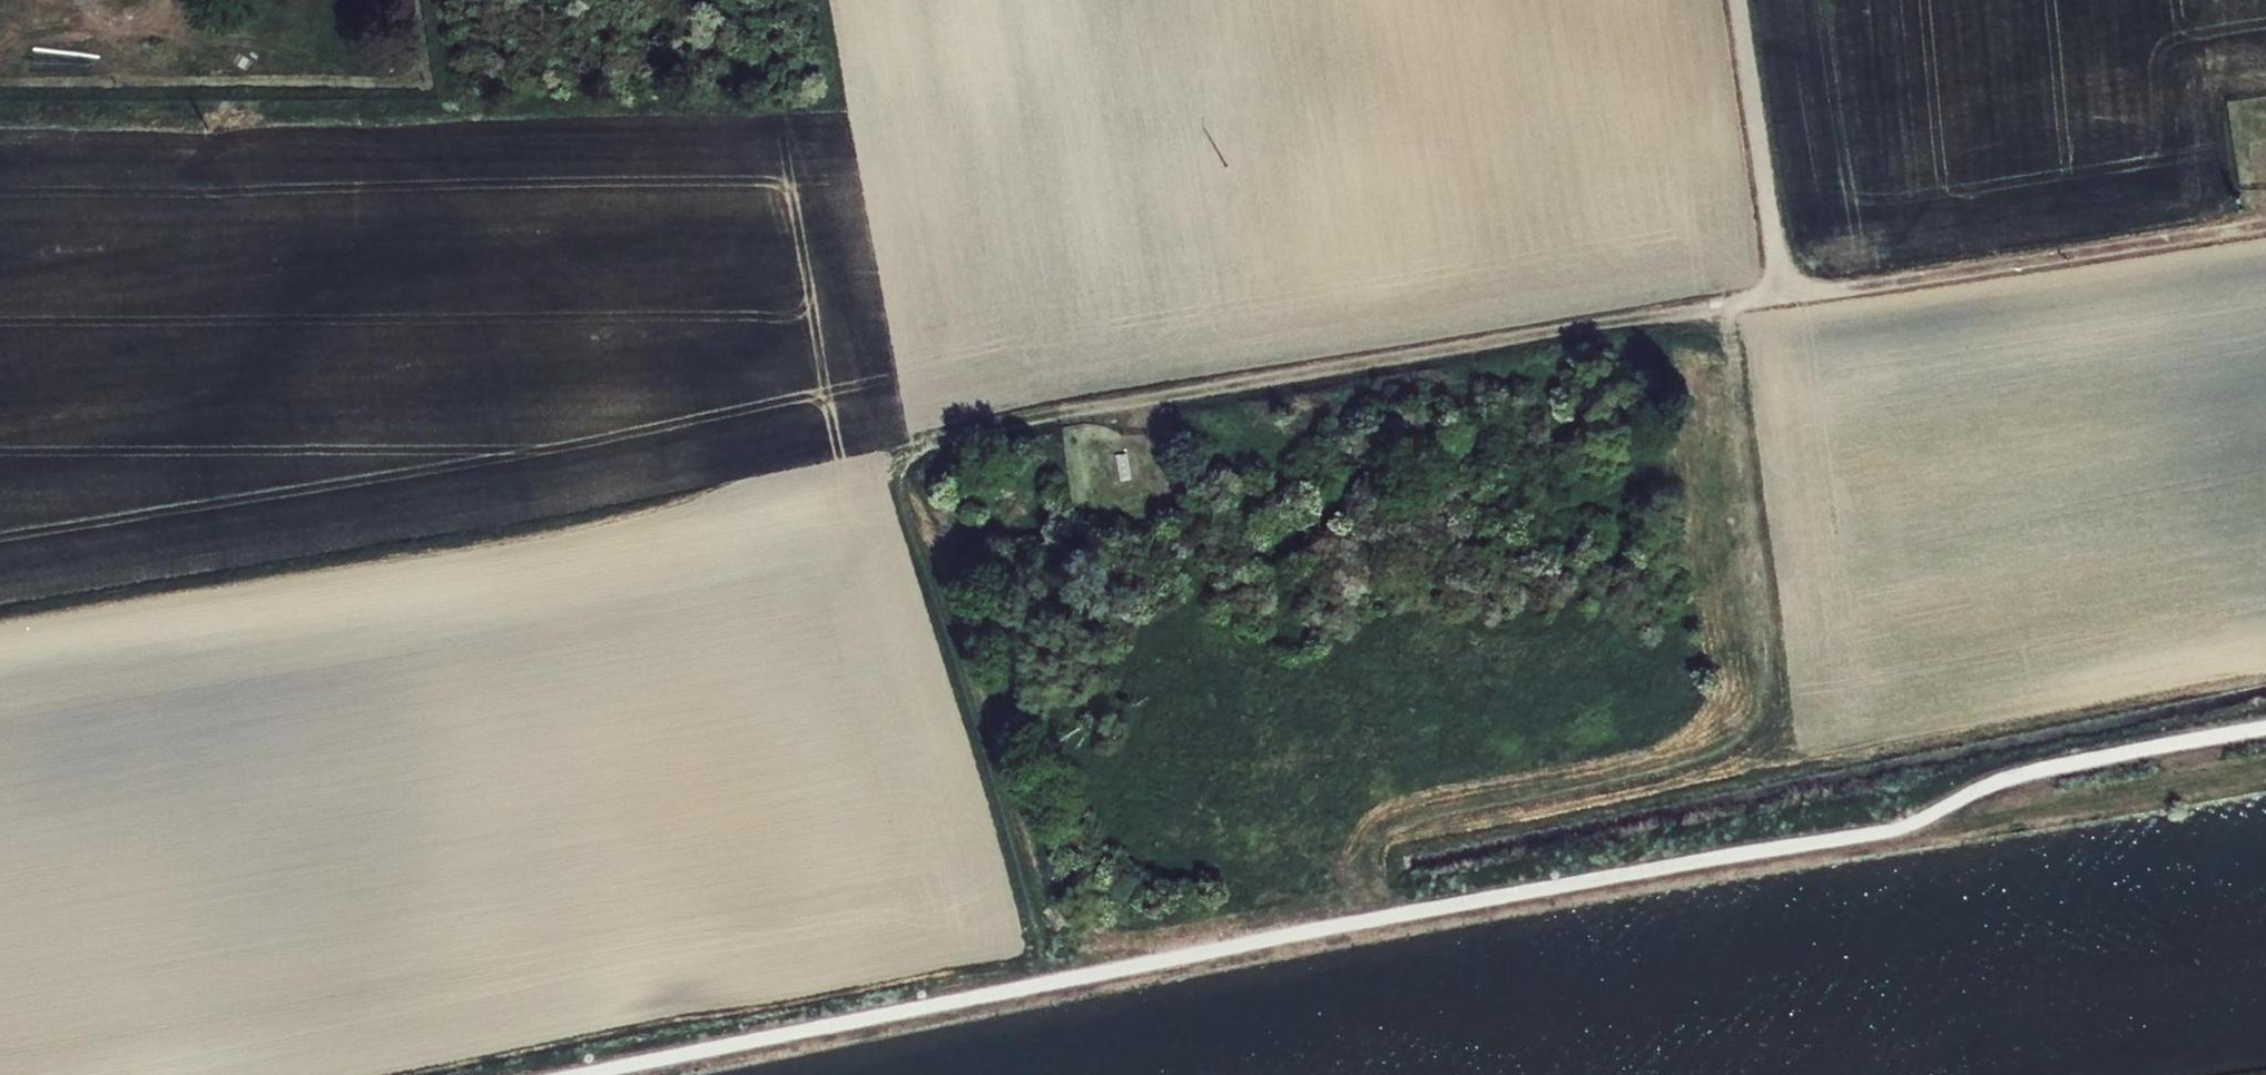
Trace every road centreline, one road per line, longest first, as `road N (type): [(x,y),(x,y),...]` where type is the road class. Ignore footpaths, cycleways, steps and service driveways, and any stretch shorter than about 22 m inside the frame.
road 1 (track): [(2265,223),(953,433),(916,448),(899,466),(897,490),(1045,983)]
road 2 (track): [(1741,0),(1784,299)]

